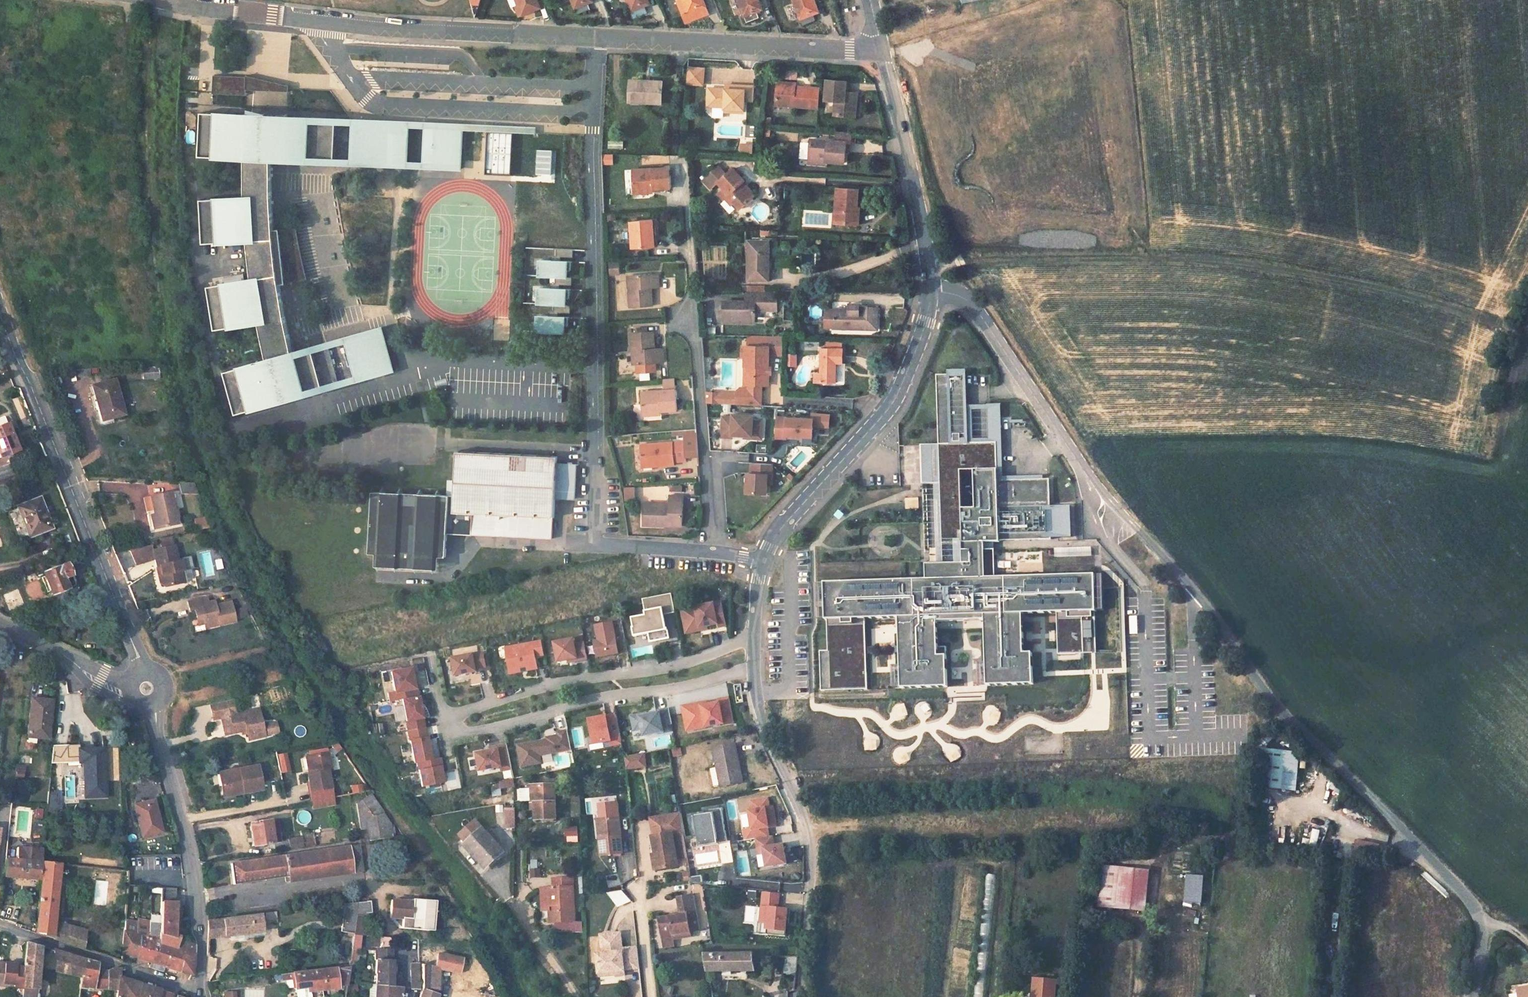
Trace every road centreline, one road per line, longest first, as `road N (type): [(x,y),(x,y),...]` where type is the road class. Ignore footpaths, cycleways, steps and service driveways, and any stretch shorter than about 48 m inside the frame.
road 1 (unclassified): [(1481,926),(1467,899),(1224,644),(1091,481),(974,305),(931,290)]
road 2 (track): [(942,292),(967,258),(1227,260),(1449,304),(1505,327)]
road 3 (residential): [(596,37),(592,542)]
road 4 (residential): [(767,560),(754,626),(756,695),(813,842),(797,996)]
road 5 (unclassified): [(155,1),(377,25),(596,37)]
road 6 (tertiary): [(0,308),(143,670)]
road 7 (residential): [(767,560),(894,399),(931,290)]
road 8 (tertiary): [(153,703),(197,902),(199,987)]
road 9 (unclassified): [(596,37),(883,50)]
road 10 (unclassified): [(883,50),(931,290)]
road 11 (residential): [(199,987),(0,925)]
road 12 (residential): [(130,685),(0,618)]

